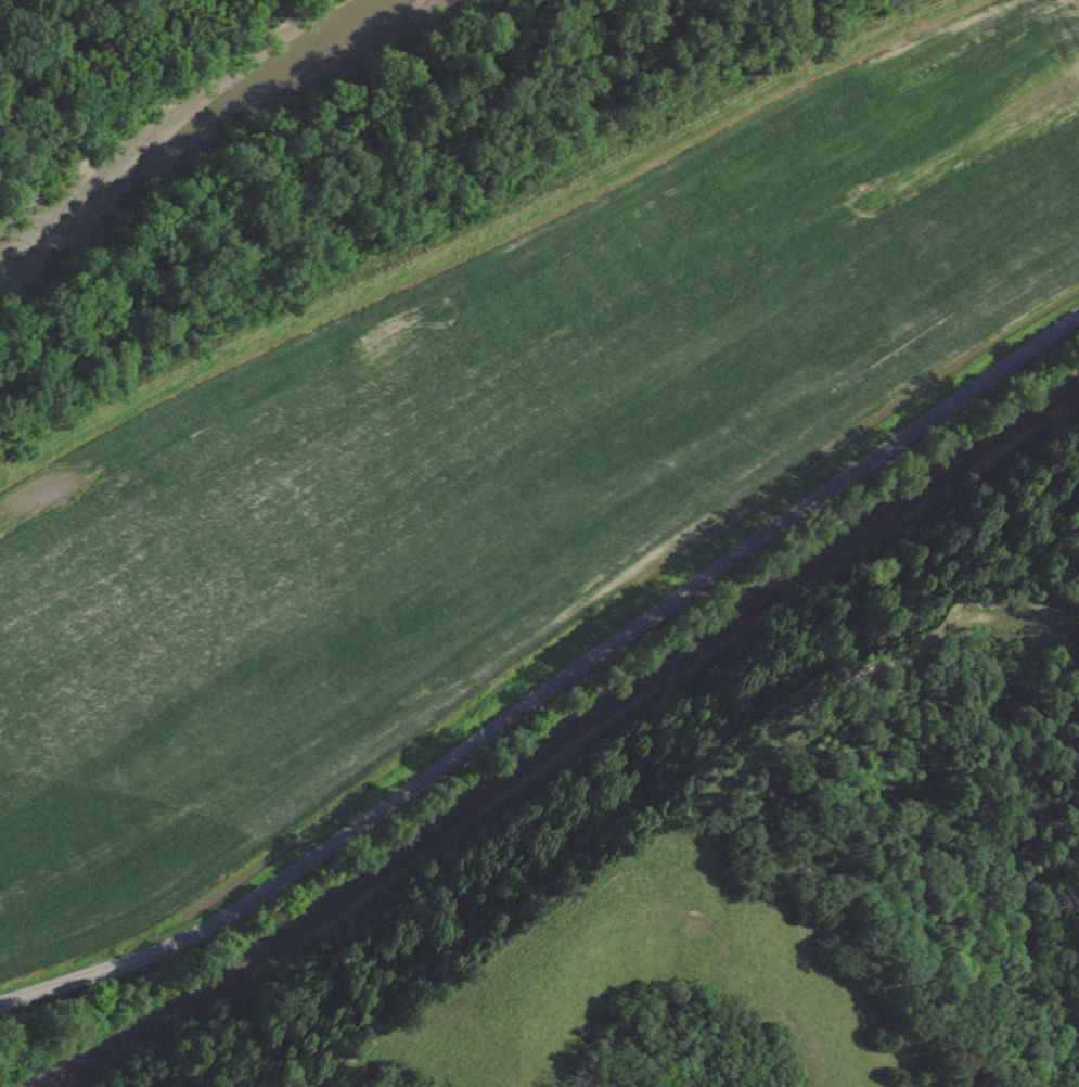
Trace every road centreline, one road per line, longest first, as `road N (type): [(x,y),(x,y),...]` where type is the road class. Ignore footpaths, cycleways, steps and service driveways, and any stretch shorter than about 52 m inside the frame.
road 1 (secondary): [(0,1000),(140,956),(240,908),(1078,312)]

